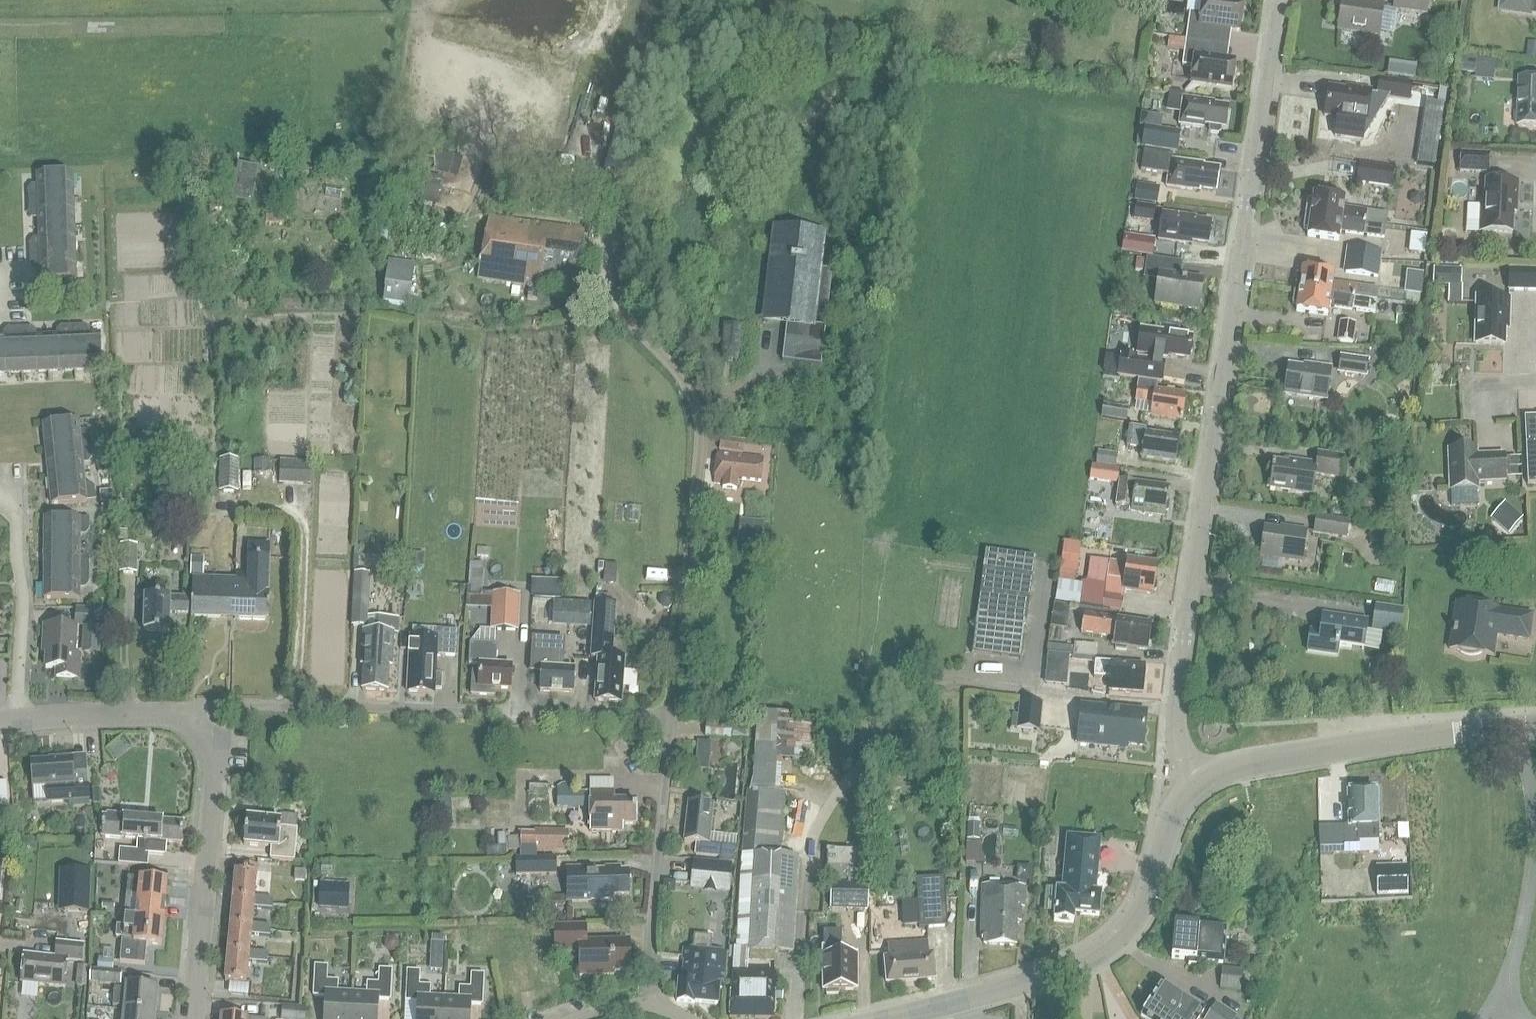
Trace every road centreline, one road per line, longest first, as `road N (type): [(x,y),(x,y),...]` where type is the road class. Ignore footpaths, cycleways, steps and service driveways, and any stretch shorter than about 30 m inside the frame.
road 1 (unclassified): [(1195,781),(1174,736),(1177,685),(1280,0)]
road 2 (residential): [(671,713),(694,543),(700,414),(691,387),(618,310),(604,281),(604,236)]
road 3 (residential): [(196,727),(236,709),(671,713)]
road 4 (secondary): [(1195,781),(1168,827),(1145,900),(1109,948),(1016,990),(908,1018)]
road 5 (secondary): [(1195,781),(1228,764),(1360,742),(1535,724)]
road 6 (residential): [(188,1018),(213,767),(196,727)]
road 7 (residential): [(648,1002),(671,713)]
road 8 (residential): [(15,722),(24,599),(15,487),(0,486)]
road 9 (residential): [(196,727),(164,719),(15,722)]

